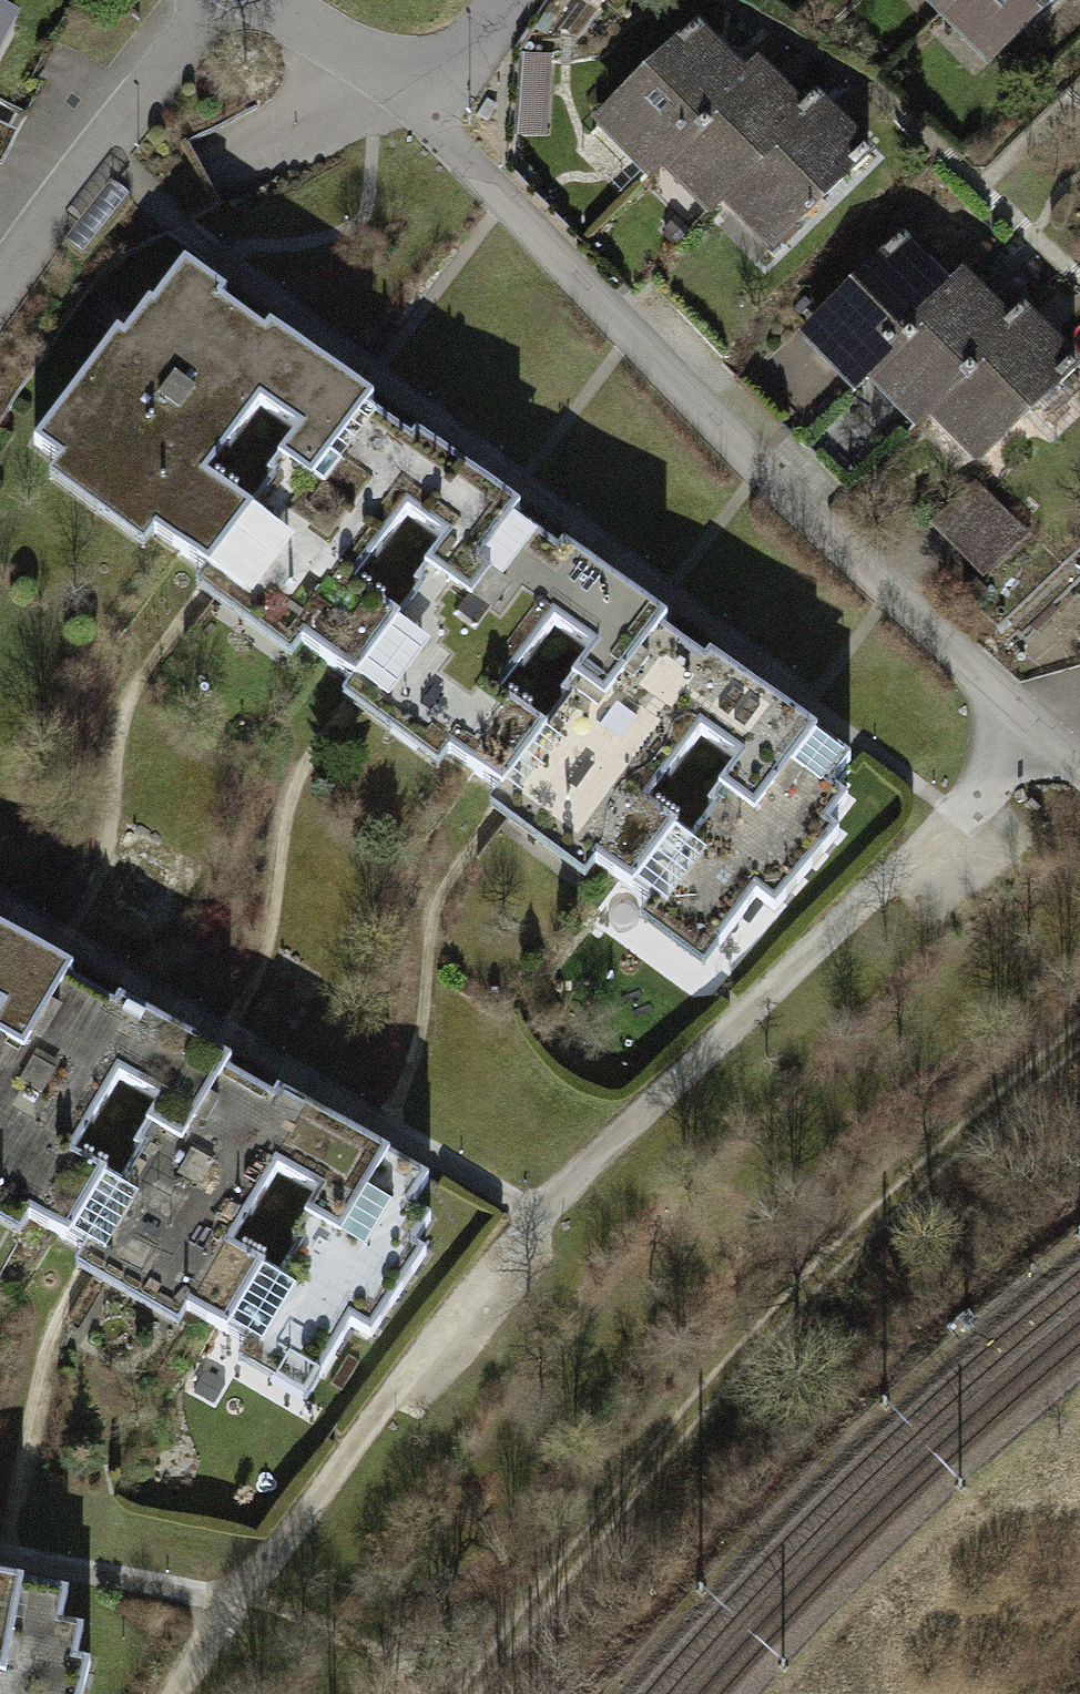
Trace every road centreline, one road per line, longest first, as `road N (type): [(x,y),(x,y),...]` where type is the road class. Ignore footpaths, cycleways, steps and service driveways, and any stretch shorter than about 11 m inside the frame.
road 1 (track): [(1033,723),(924,848),(666,1094),(443,1325),(177,1693)]
road 2 (residential): [(411,90),(626,337),(1079,771)]
road 3 (track): [(1079,1043),(695,1419),(473,1693)]
road 4 (residential): [(220,0),(0,286)]
road 5 (residential): [(263,0),(411,90)]
road 6 (residential): [(504,0),(469,51),(411,90)]

